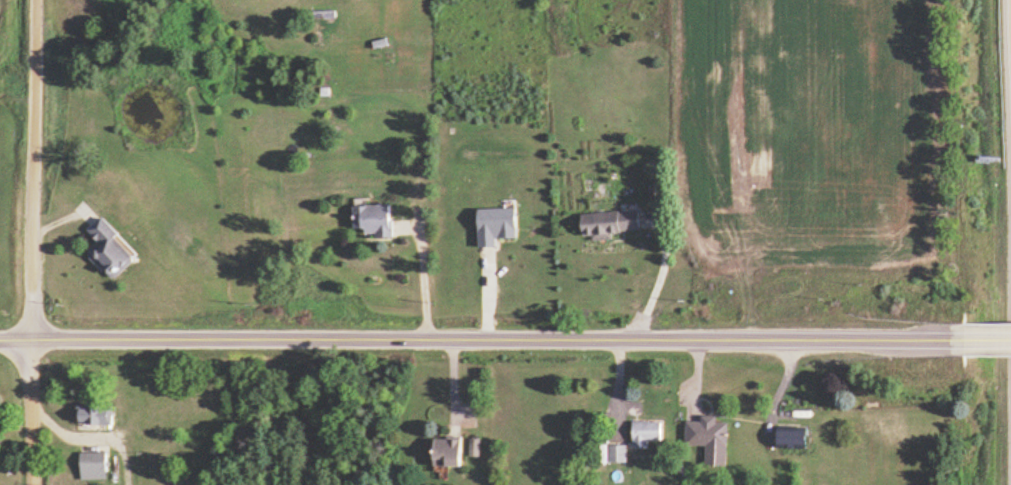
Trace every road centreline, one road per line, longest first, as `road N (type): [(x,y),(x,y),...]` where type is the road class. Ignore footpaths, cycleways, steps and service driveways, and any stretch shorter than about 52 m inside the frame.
road 1 (tertiary): [(27,340),(966,341)]
road 2 (residential): [(31,484),(30,0)]

